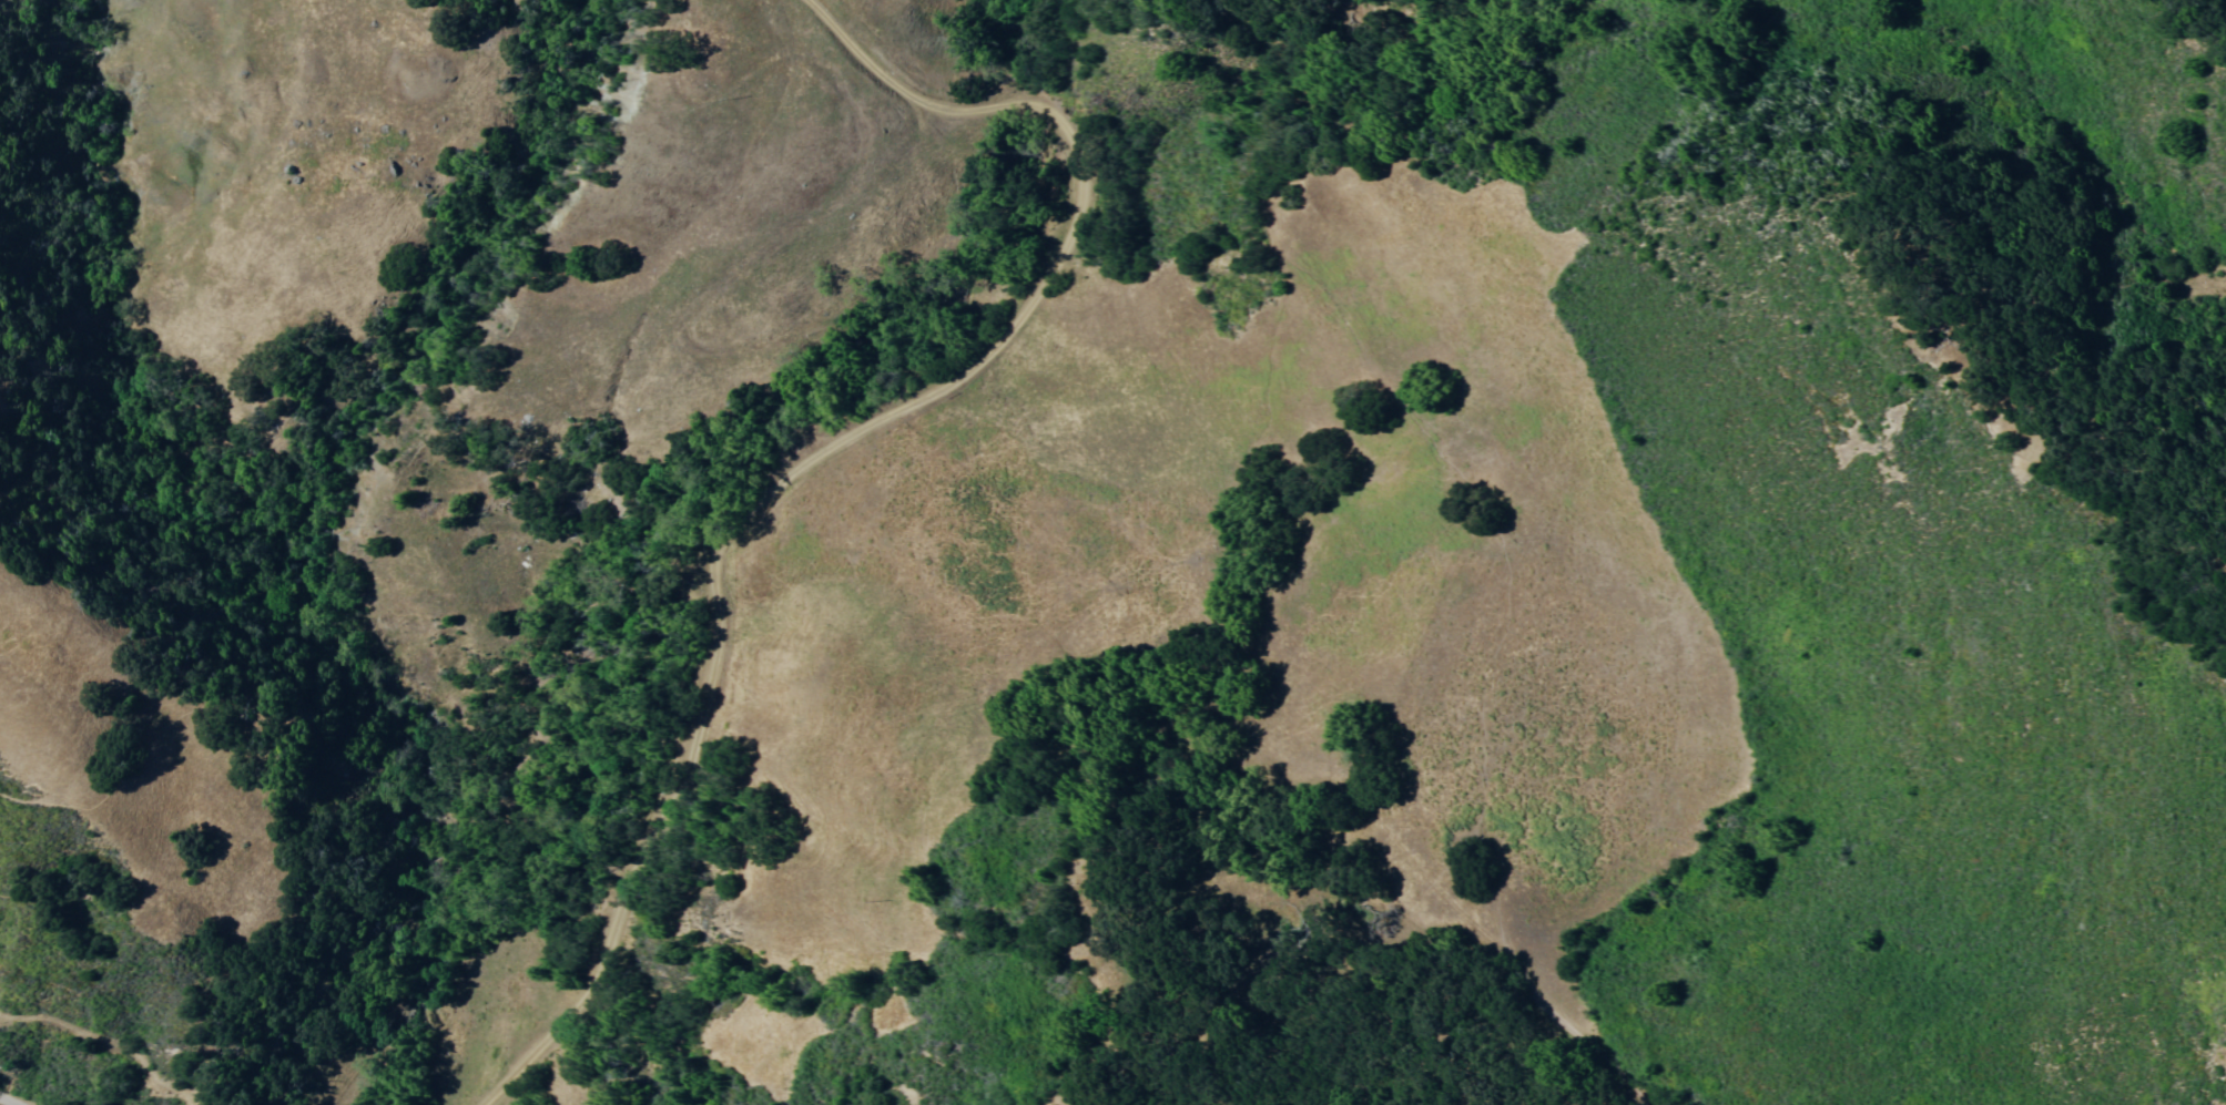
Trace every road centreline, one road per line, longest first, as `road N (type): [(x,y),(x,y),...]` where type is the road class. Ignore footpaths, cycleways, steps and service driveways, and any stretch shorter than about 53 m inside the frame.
road 1 (track): [(470,1104),(592,978),(709,672),(710,561),(723,530),(822,442),(956,376),(1015,315),(1073,213),(1077,165),(1053,113),(1012,96),(937,100),(894,73),(824,0)]
road 2 (track): [(1629,1104),(1382,823),(1269,768),(1227,700),(1221,613),(1229,531),(1035,436),(956,376)]

